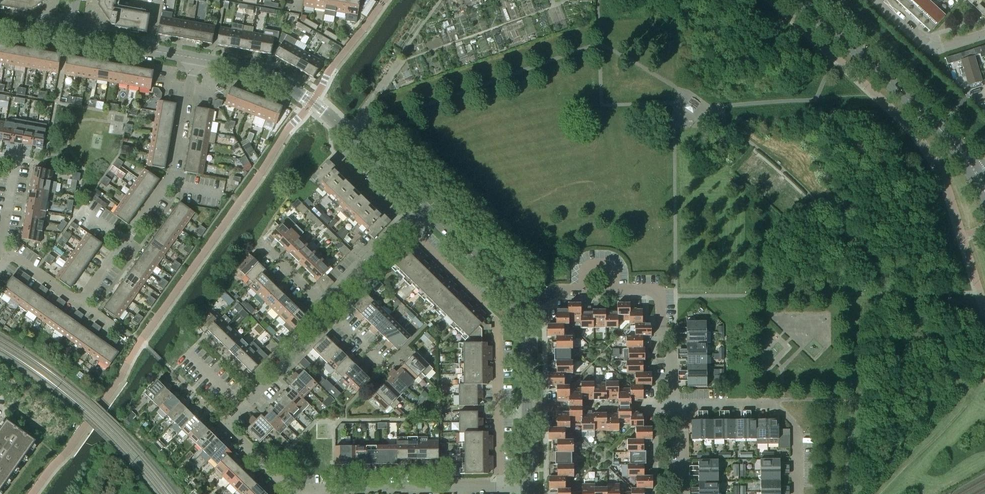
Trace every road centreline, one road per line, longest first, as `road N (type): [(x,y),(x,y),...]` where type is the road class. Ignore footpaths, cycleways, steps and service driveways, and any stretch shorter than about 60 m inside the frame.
road 1 (residential): [(403,225),(498,323),(503,489)]
road 2 (tertiary): [(980,174),(803,0)]
road 3 (residential): [(800,493),(800,432),(776,406),(680,407)]
road 4 (residential): [(315,491),(503,489)]
road 5 (tertiary): [(527,489),(527,352),(518,310)]
road 6 (residential): [(518,310),(558,290),(648,291),(660,297),(661,320)]
road 7 (tertiary): [(421,206),(307,98)]
road 8 (residential): [(78,304),(162,188),(174,184)]
road 9 (tertiary): [(518,310),(421,206)]
road 10 (residential): [(315,491),(295,491),(226,425),(244,407)]
road 11 (tertiary): [(67,36),(195,58)]
road 12 (residential): [(984,35),(935,50),(878,0)]
road 13 (residential): [(244,407),(326,314)]
road 14 (tertiary): [(195,58),(245,69),(307,98)]

